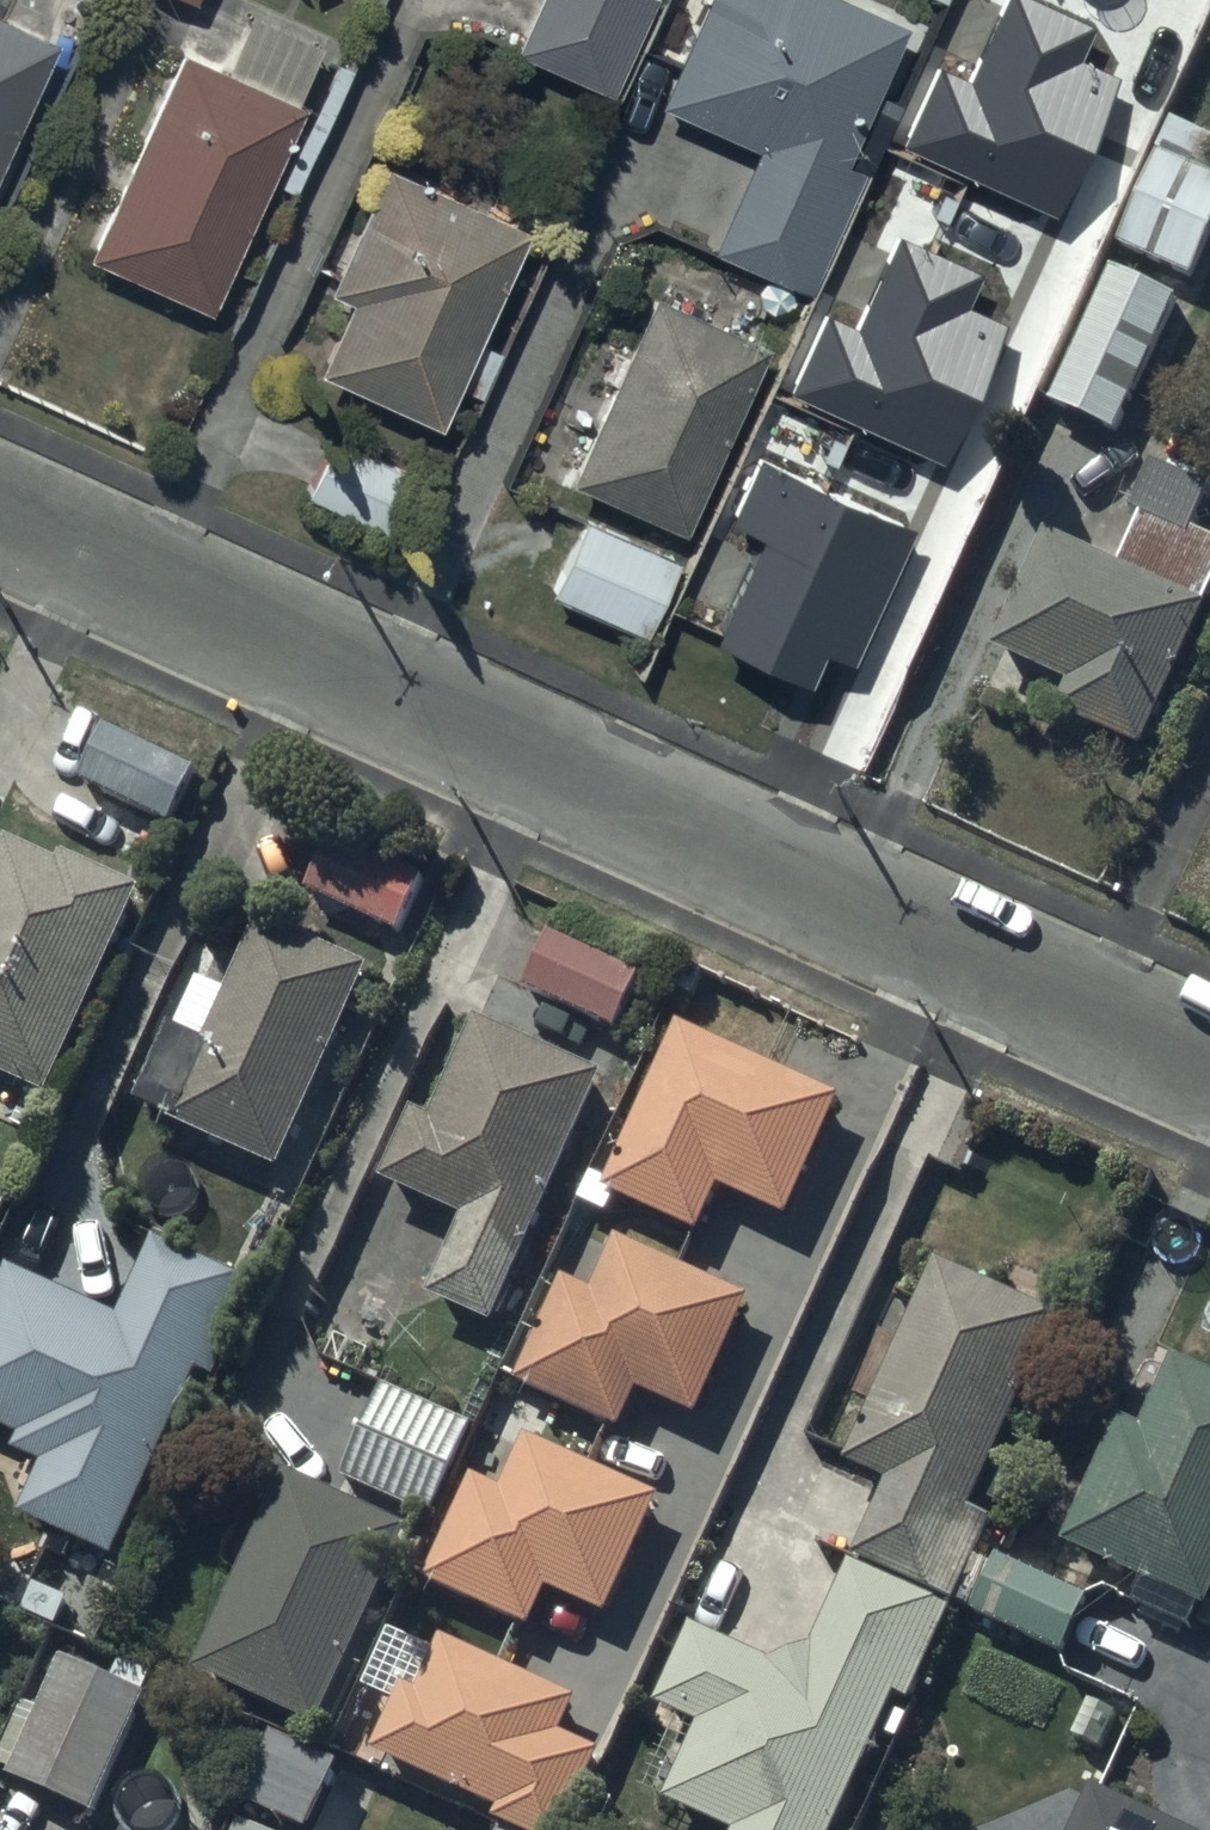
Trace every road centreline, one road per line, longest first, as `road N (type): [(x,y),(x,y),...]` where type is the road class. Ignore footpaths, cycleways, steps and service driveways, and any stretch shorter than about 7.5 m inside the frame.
road 1 (residential): [(0,524),(1209,1078)]

